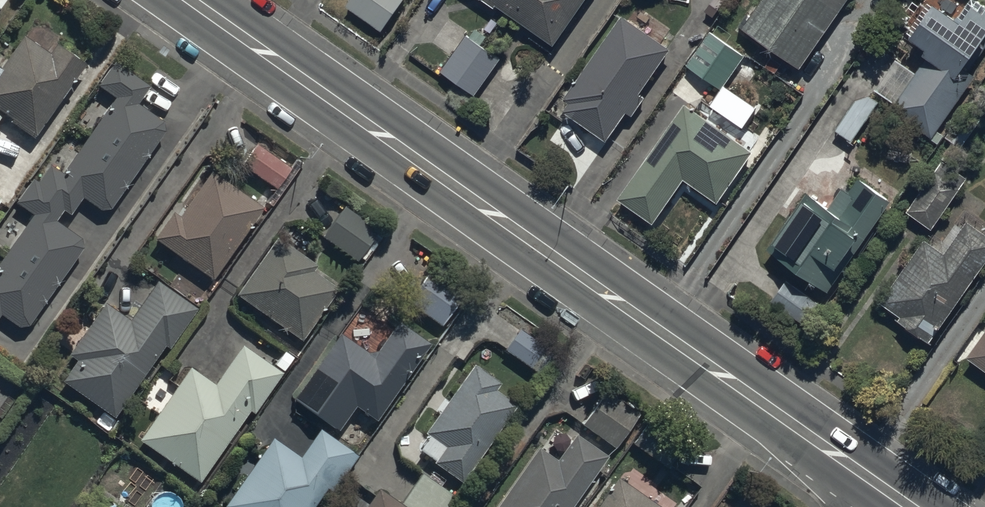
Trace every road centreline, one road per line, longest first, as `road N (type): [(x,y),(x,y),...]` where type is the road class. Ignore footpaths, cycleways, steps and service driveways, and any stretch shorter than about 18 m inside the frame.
road 1 (secondary): [(909,506),(185,0)]

